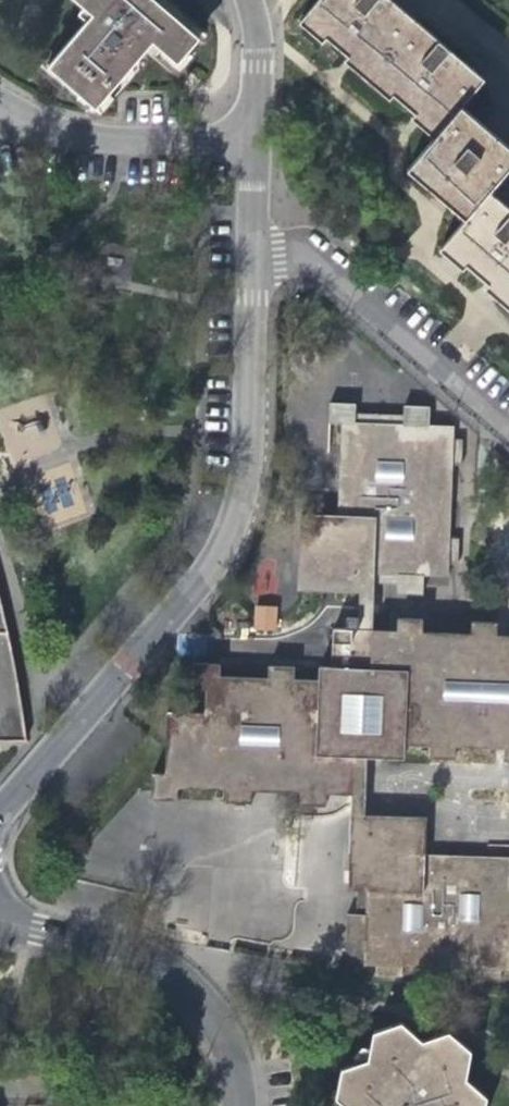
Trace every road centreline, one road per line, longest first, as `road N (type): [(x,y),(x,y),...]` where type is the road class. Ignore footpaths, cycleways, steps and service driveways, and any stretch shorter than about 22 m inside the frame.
road 1 (residential): [(252,261),(245,436),(235,509),(210,564),(142,657),(0,814)]
road 2 (residential): [(0,918),(122,947),(183,979),(218,1026),(236,1105)]
road 3 (residential): [(252,261),(316,258),(508,422)]
road 4 (residential): [(255,95),(155,135),(5,122)]
road 5 (residential): [(255,95),(252,261)]

